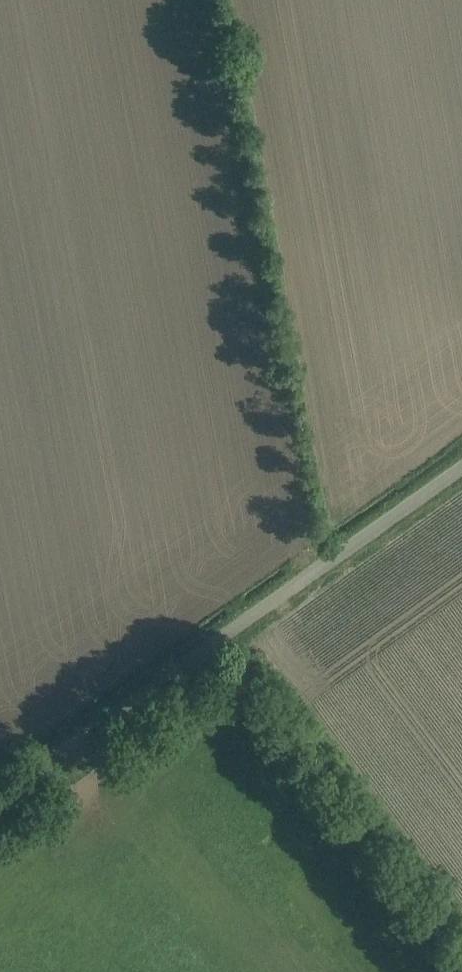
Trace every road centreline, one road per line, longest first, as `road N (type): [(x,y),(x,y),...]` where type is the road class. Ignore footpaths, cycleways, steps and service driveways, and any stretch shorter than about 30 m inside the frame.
road 1 (unclassified): [(0,795),(461,463)]

